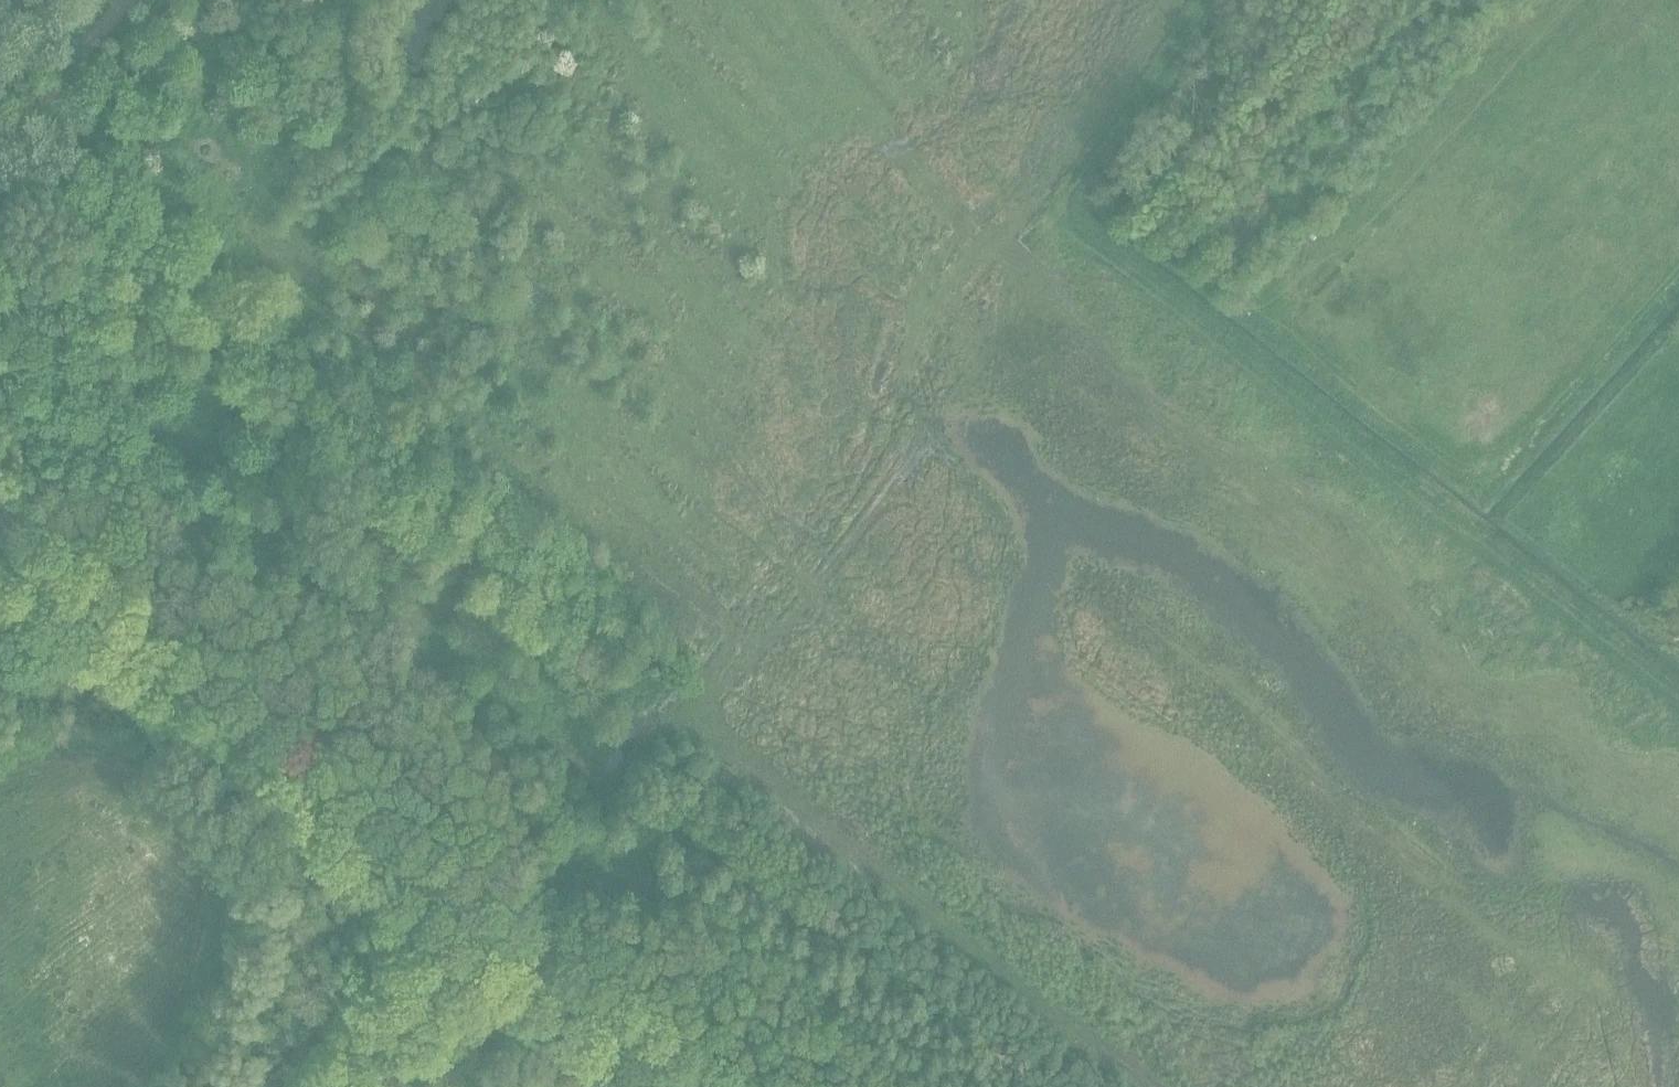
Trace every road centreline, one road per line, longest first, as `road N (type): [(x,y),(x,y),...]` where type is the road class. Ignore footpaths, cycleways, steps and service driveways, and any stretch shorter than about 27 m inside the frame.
road 1 (unclassified): [(721,1086),(0,532)]

